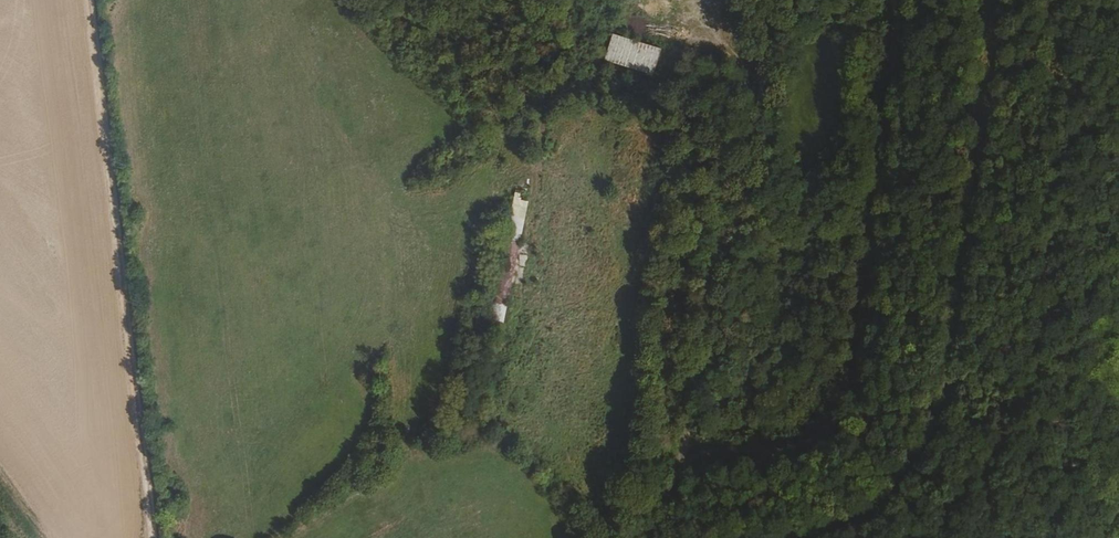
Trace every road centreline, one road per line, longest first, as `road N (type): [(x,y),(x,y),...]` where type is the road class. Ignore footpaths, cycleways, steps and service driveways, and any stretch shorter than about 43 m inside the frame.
road 1 (track): [(892,0),(894,63),(852,382),(835,422),(807,444),(730,450),(684,470)]
road 2 (track): [(152,537),(91,0)]
road 3 (track): [(684,470),(712,270),(754,138),(751,90),(739,55),(635,23)]

